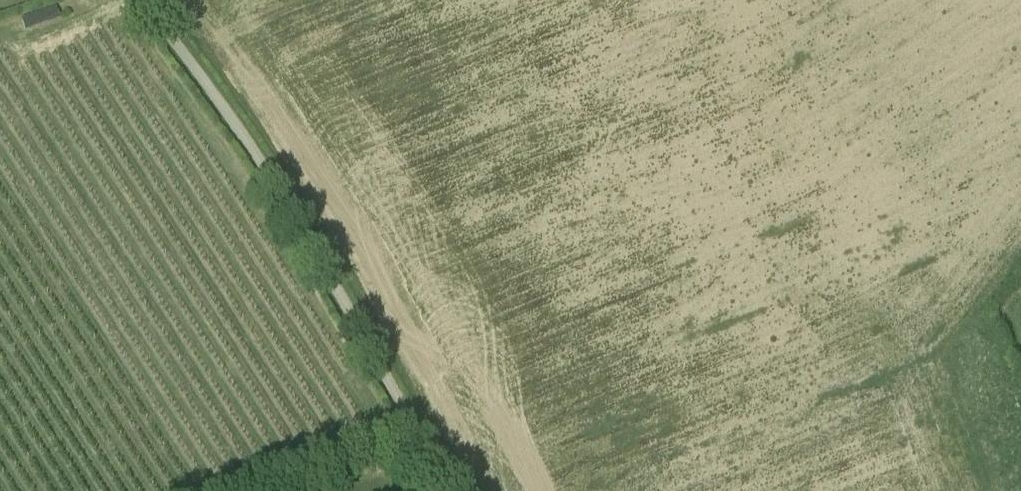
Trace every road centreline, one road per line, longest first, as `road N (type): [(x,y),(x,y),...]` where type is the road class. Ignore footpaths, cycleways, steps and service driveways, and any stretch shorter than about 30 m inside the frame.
road 1 (unclassified): [(146,0),(270,178),(450,490)]

